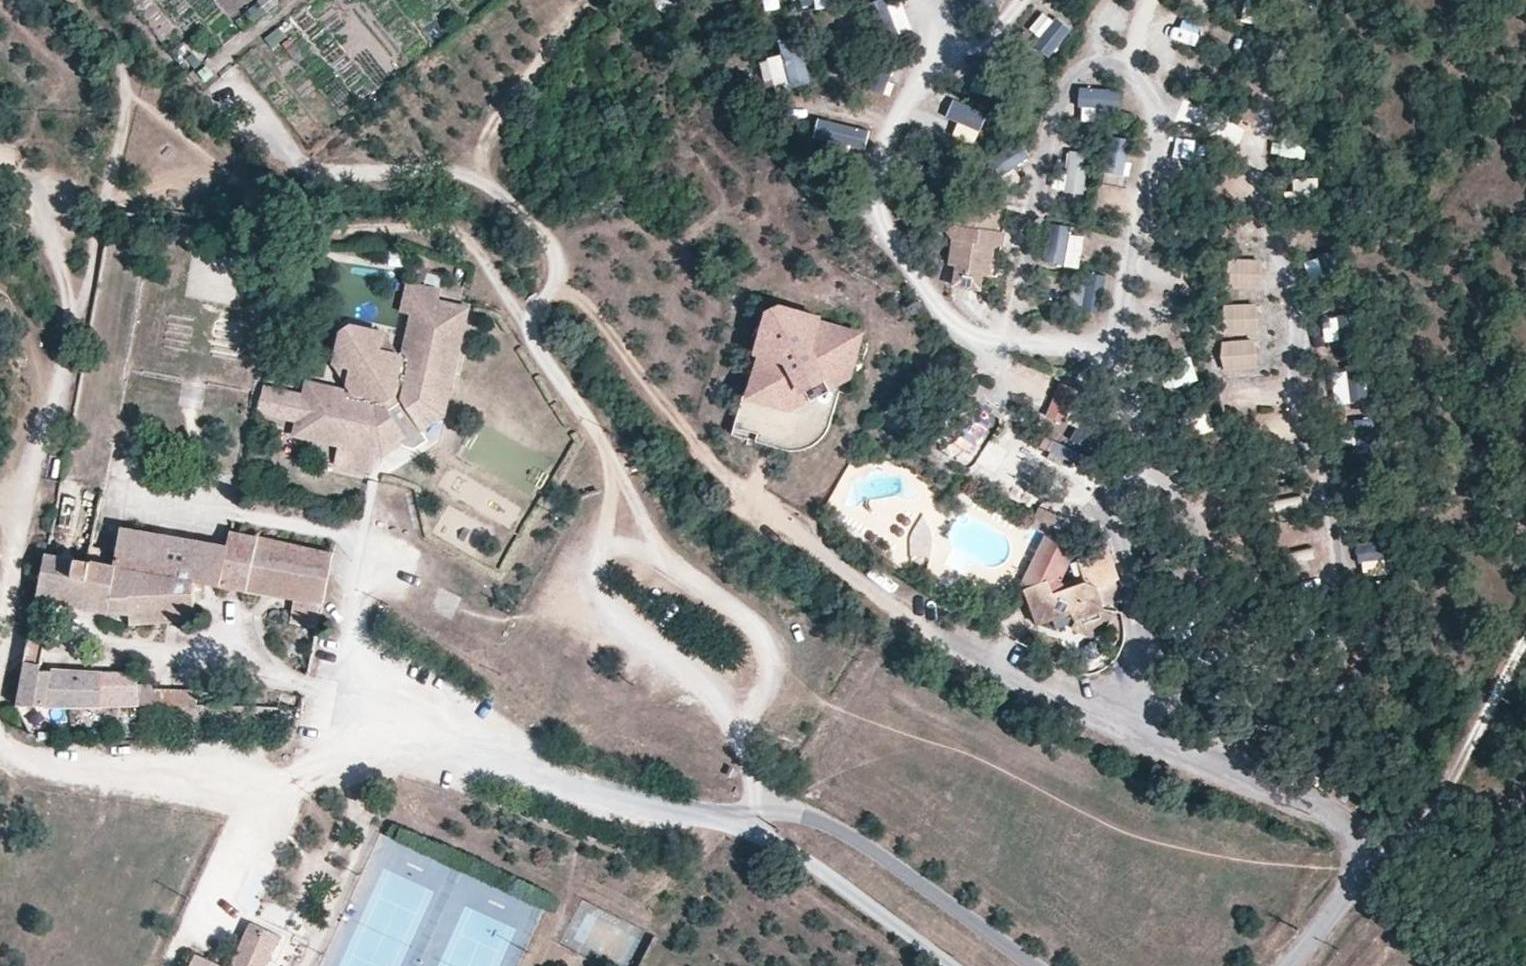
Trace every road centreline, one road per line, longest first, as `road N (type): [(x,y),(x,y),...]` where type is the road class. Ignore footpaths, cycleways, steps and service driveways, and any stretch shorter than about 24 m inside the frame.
road 1 (track): [(1153,733),(1140,619),(1105,504),(1149,458),(1118,350),(1158,150),(1160,102),(1262,135),(1293,304),(1294,356),(1350,603)]
road 2 (track): [(125,82),(296,226),(343,235),(428,227),(465,235),(662,556)]
road 3 (track): [(949,53),(890,123),(879,165),(880,216),(954,323),(988,340),(998,380),(1105,504)]
road 4 (track): [(522,317),(546,300),(555,270),(549,241),(499,194),(445,174),(319,170),(271,148),(250,93),(227,90),(221,104),(247,135)]
road 5 (track): [(20,512),(86,275),(125,82)]
road 6 (track): [(0,750),(44,767),(300,780),(396,743)]
road 7 (residential): [(733,815),(675,819),(396,743)]
road 8 (track): [(1017,342),(1049,111),(1092,68),(1130,61)]
road 9 (residential): [(1026,965),(792,811),(757,813)]
road 10 (track): [(744,731),(716,693),(608,610),(597,573),(606,549),(662,556)]
road 11 (residential): [(733,815),(953,965)]
road 12 (track): [(662,556),(768,634),(773,677),(744,731)]
road 13 (track): [(478,186),(481,139),(588,0)]
road 14 (track): [(72,320),(38,193),(18,175),(20,145)]
road 15 (track): [(931,0),(943,10),(949,53),(1004,25),(1024,0)]
road 16 (track): [(1262,135),(1300,0)]
road 17 (track): [(988,340),(1118,350)]
road 18 (track): [(0,633),(20,512)]

